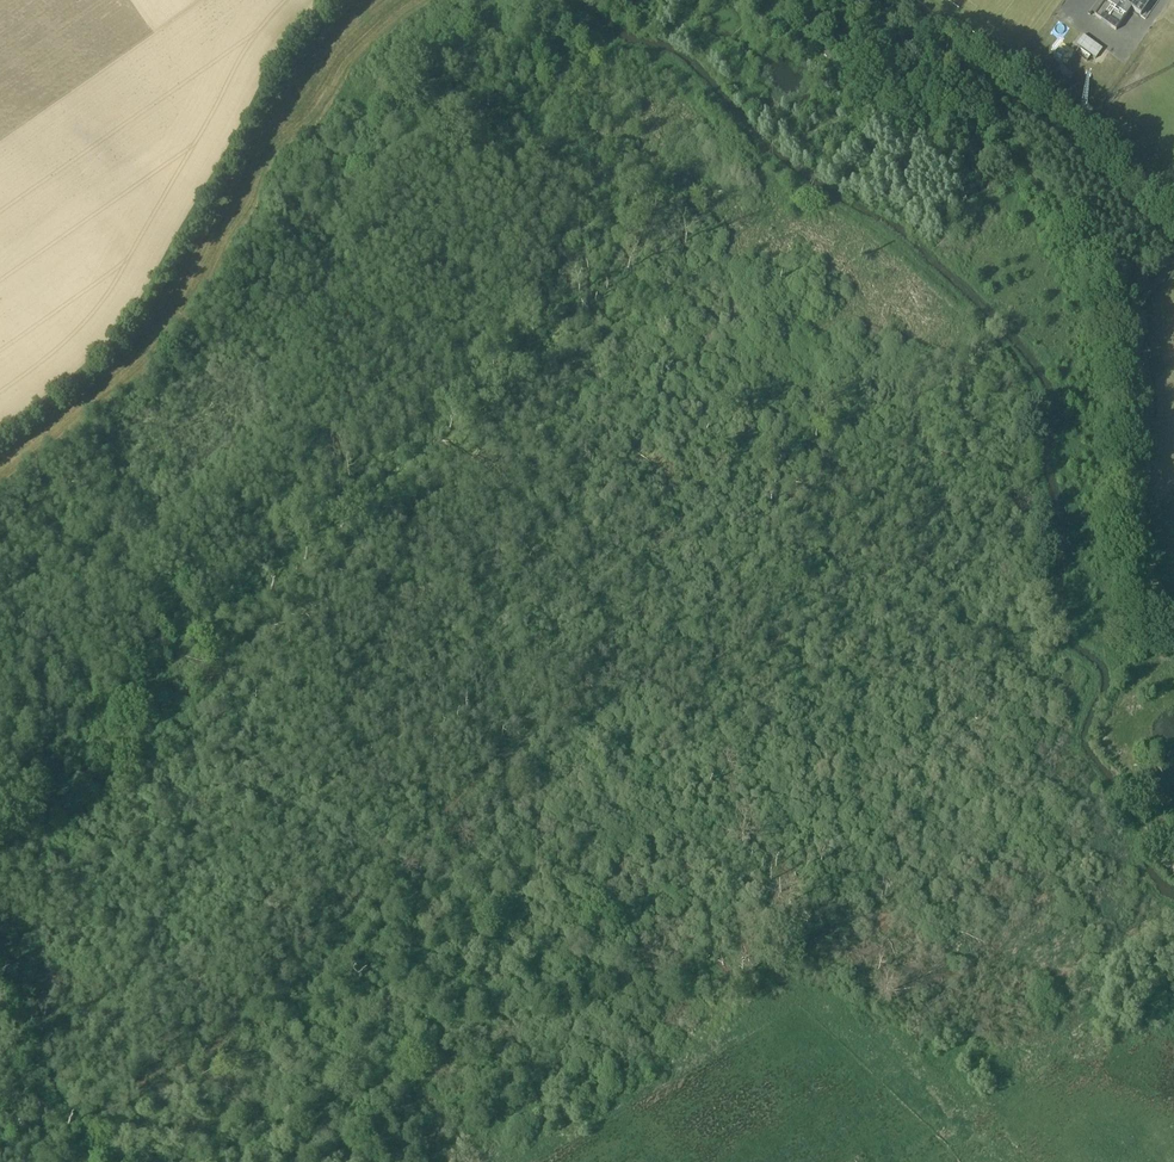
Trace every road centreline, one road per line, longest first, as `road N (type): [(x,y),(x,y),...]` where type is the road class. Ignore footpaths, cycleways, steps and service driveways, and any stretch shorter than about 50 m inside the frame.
road 1 (track): [(972,72),(1173,228)]
road 2 (track): [(875,0),(972,72)]

